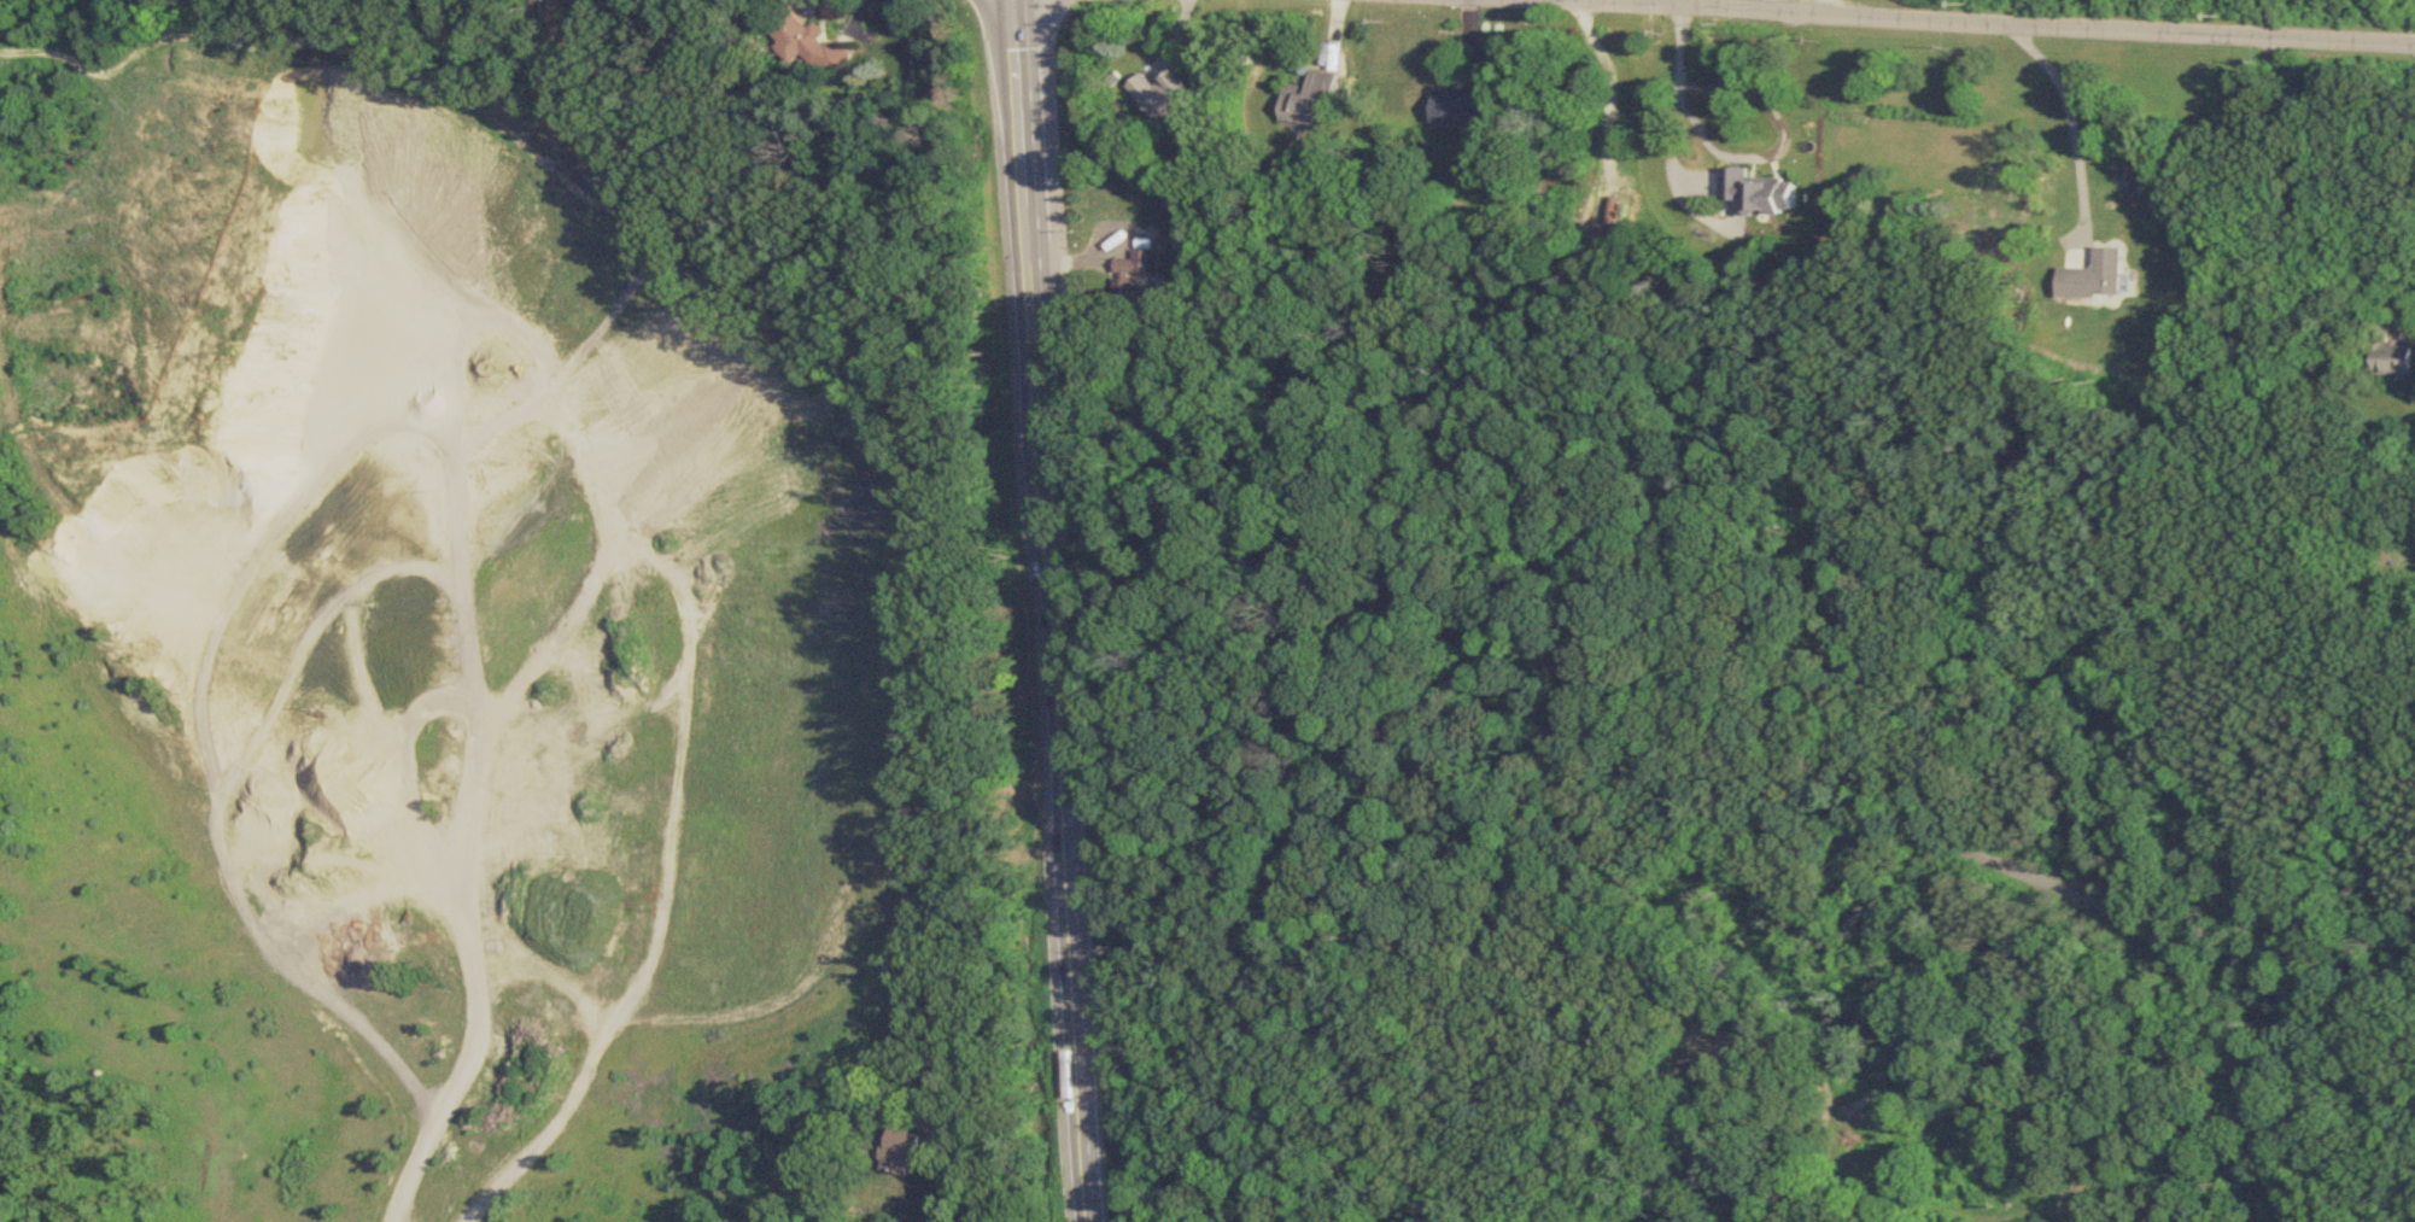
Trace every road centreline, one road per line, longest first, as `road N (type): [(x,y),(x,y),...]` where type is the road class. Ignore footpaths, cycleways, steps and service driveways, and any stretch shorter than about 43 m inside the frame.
road 1 (primary): [(1013,0),(1089,1221)]
road 2 (residential): [(2414,46),(1493,0)]

